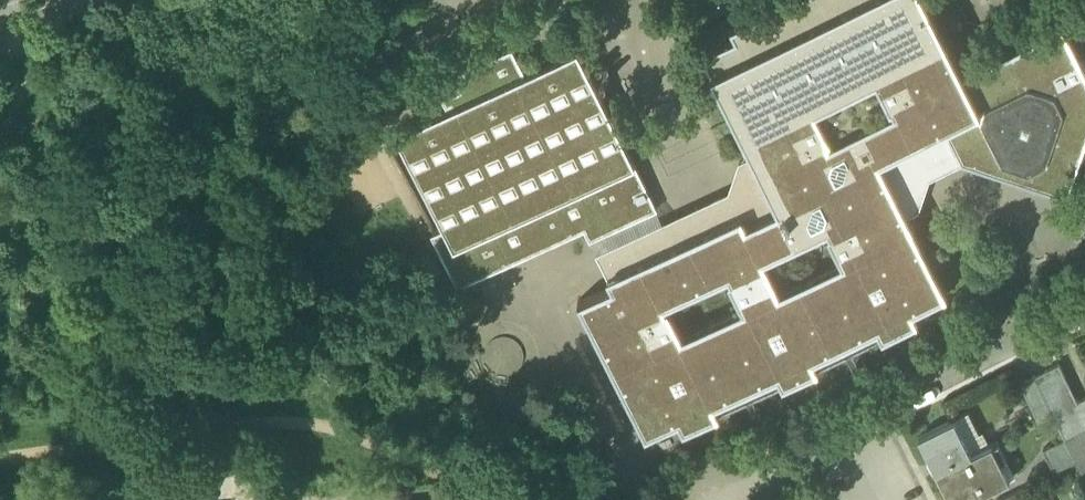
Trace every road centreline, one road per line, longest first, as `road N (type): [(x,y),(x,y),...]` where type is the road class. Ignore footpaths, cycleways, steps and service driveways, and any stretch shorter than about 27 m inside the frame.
road 1 (residential): [(1084,305),(863,420),(858,457),(879,499)]

